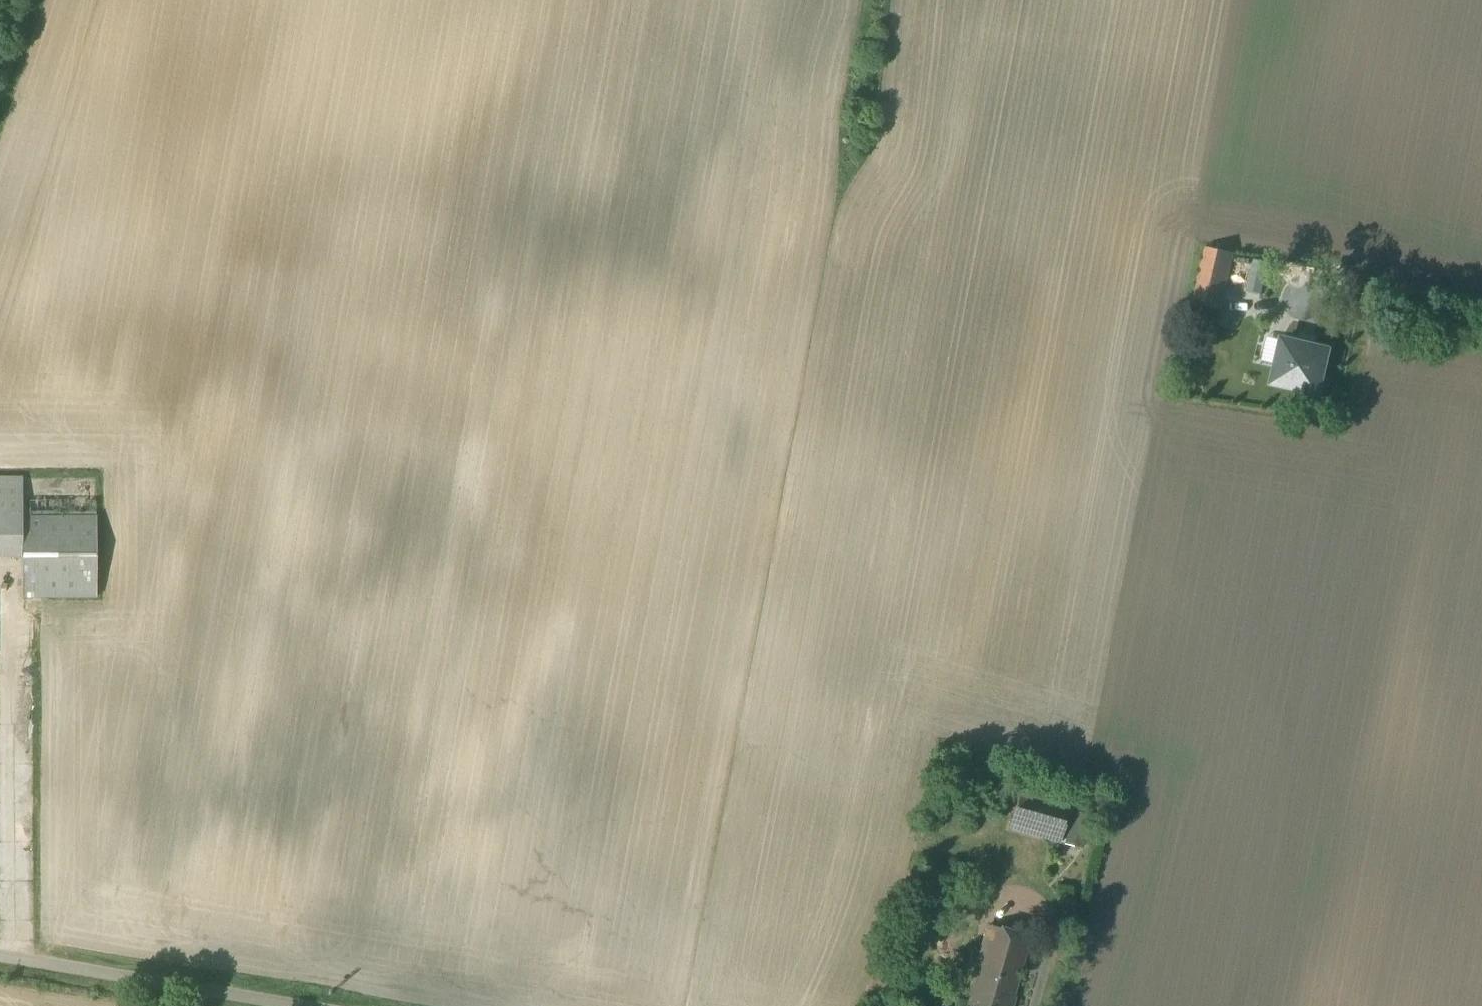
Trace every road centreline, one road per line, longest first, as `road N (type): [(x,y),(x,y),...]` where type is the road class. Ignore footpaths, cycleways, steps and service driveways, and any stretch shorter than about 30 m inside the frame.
road 1 (unclassified): [(268,1005),(0,957)]

